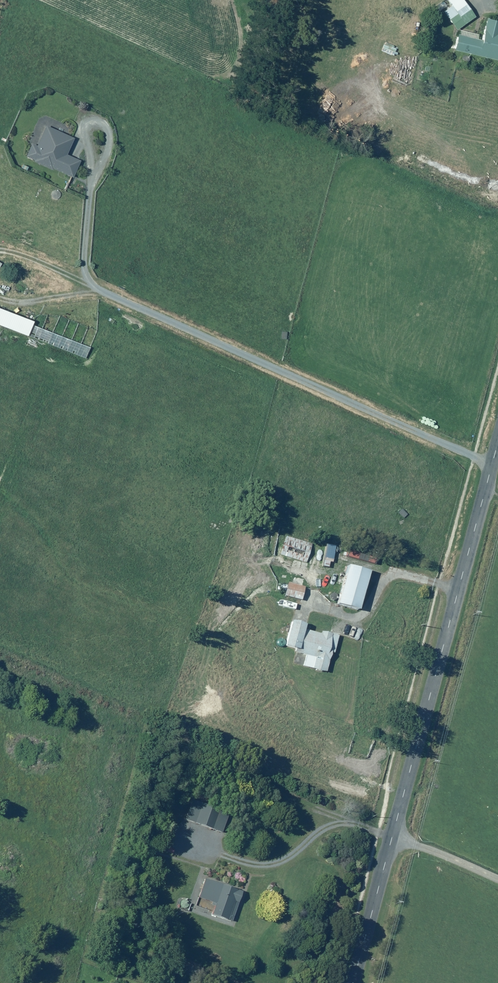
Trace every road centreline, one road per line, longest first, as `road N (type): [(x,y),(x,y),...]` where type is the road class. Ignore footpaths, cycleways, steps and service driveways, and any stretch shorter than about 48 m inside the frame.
road 1 (unclassified): [(351,982),(497,425)]

